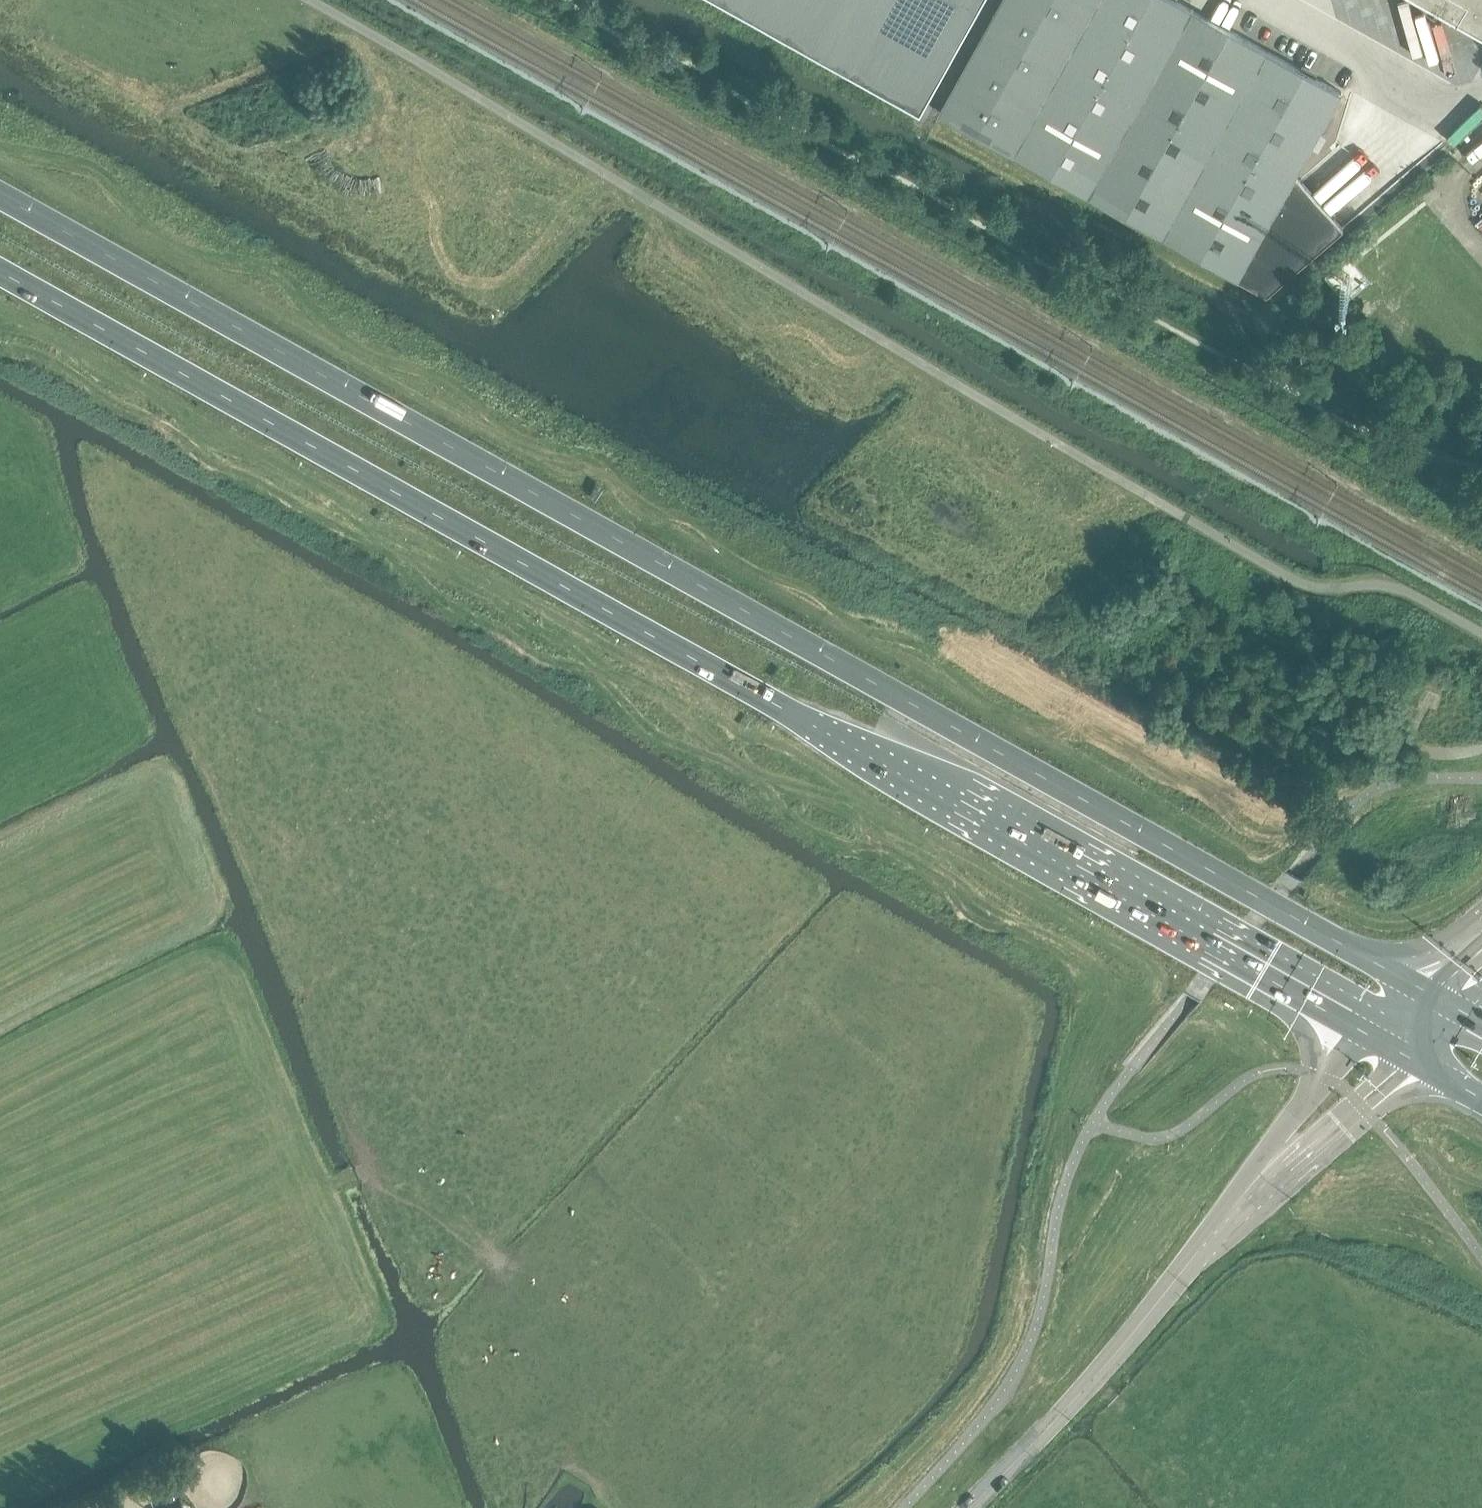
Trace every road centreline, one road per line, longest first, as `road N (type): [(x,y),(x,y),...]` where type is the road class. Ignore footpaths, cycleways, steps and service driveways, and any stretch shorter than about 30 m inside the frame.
road 1 (trunk): [(1426,992),(0,195)]
road 2 (trunk): [(0,270),(1376,1035)]
road 3 (tertiary): [(970,1507),(1102,1371),(1281,1156)]
road 4 (tertiary): [(1281,1156),(1345,1132),(1423,1062)]
road 5 (tertiary): [(1376,1035),(1301,1115),(1281,1156)]

